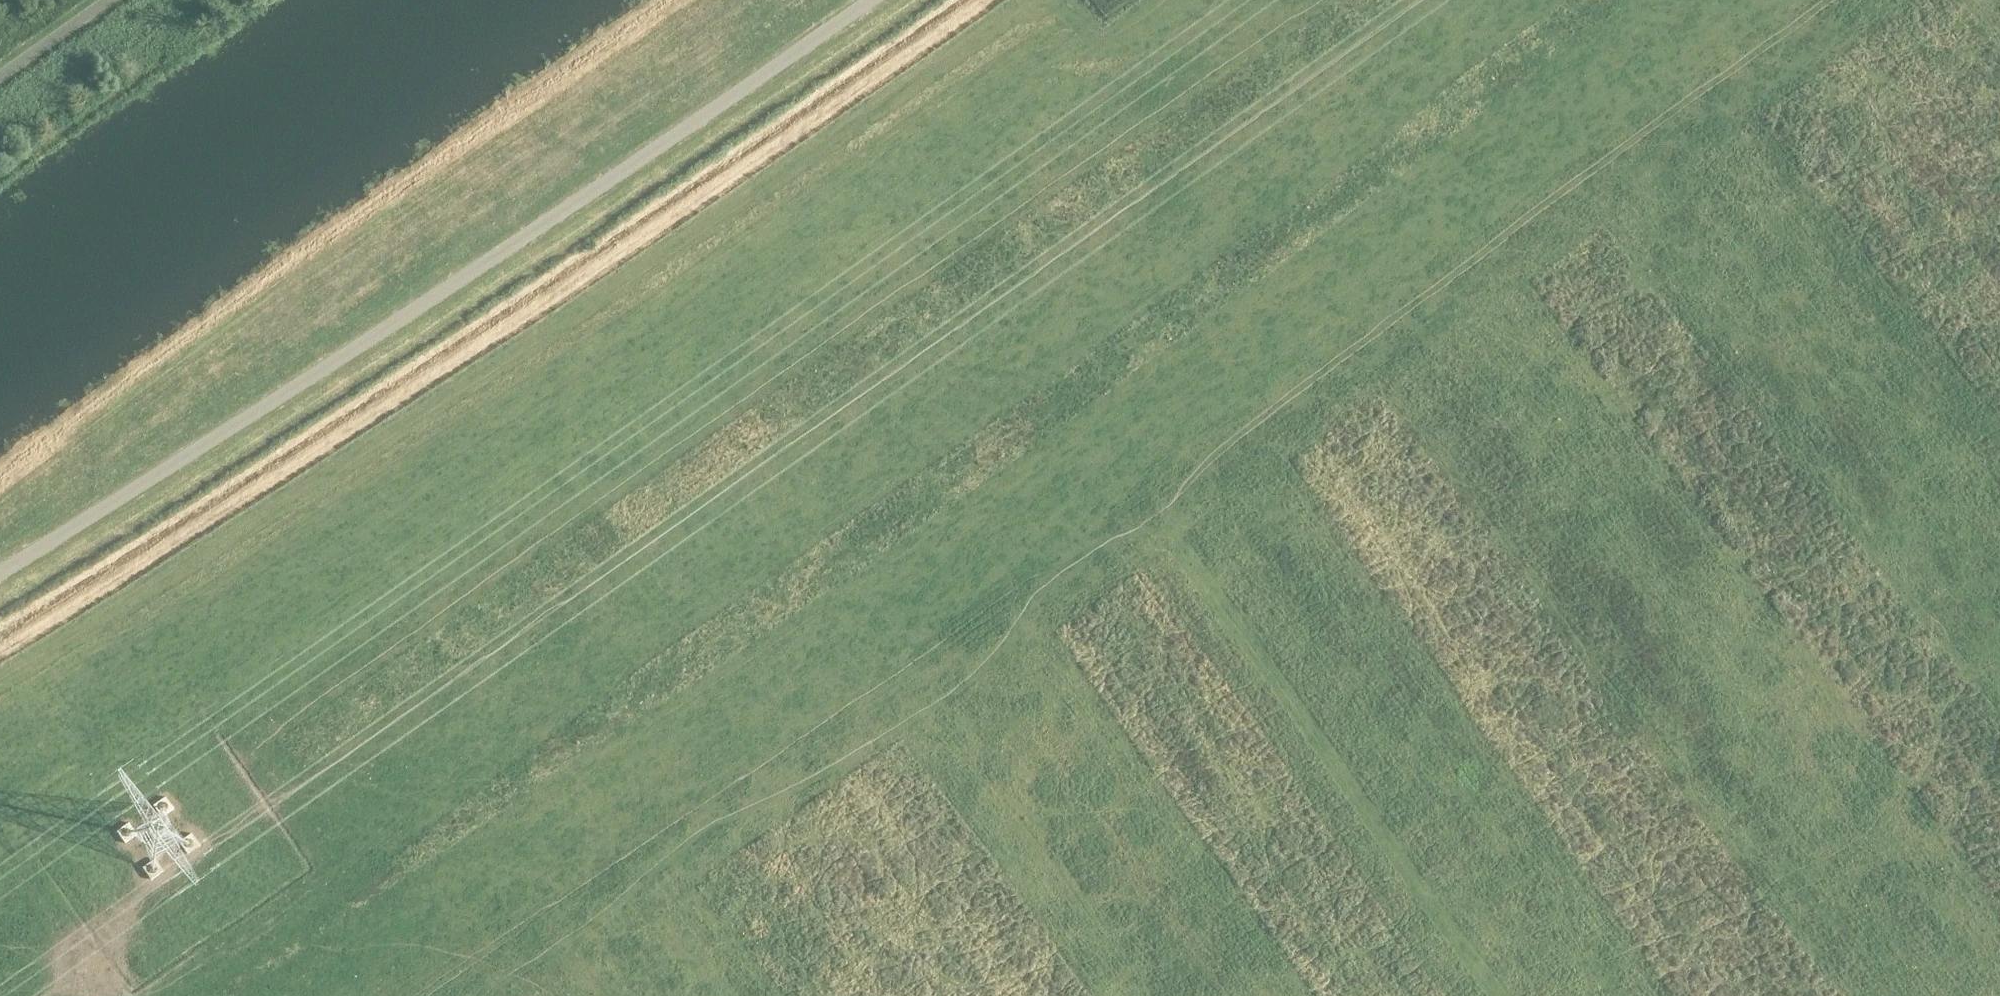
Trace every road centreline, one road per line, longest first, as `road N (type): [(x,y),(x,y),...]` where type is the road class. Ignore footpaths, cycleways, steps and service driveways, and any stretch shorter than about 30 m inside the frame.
road 1 (tertiary): [(0,568),(496,254),(860,0)]

